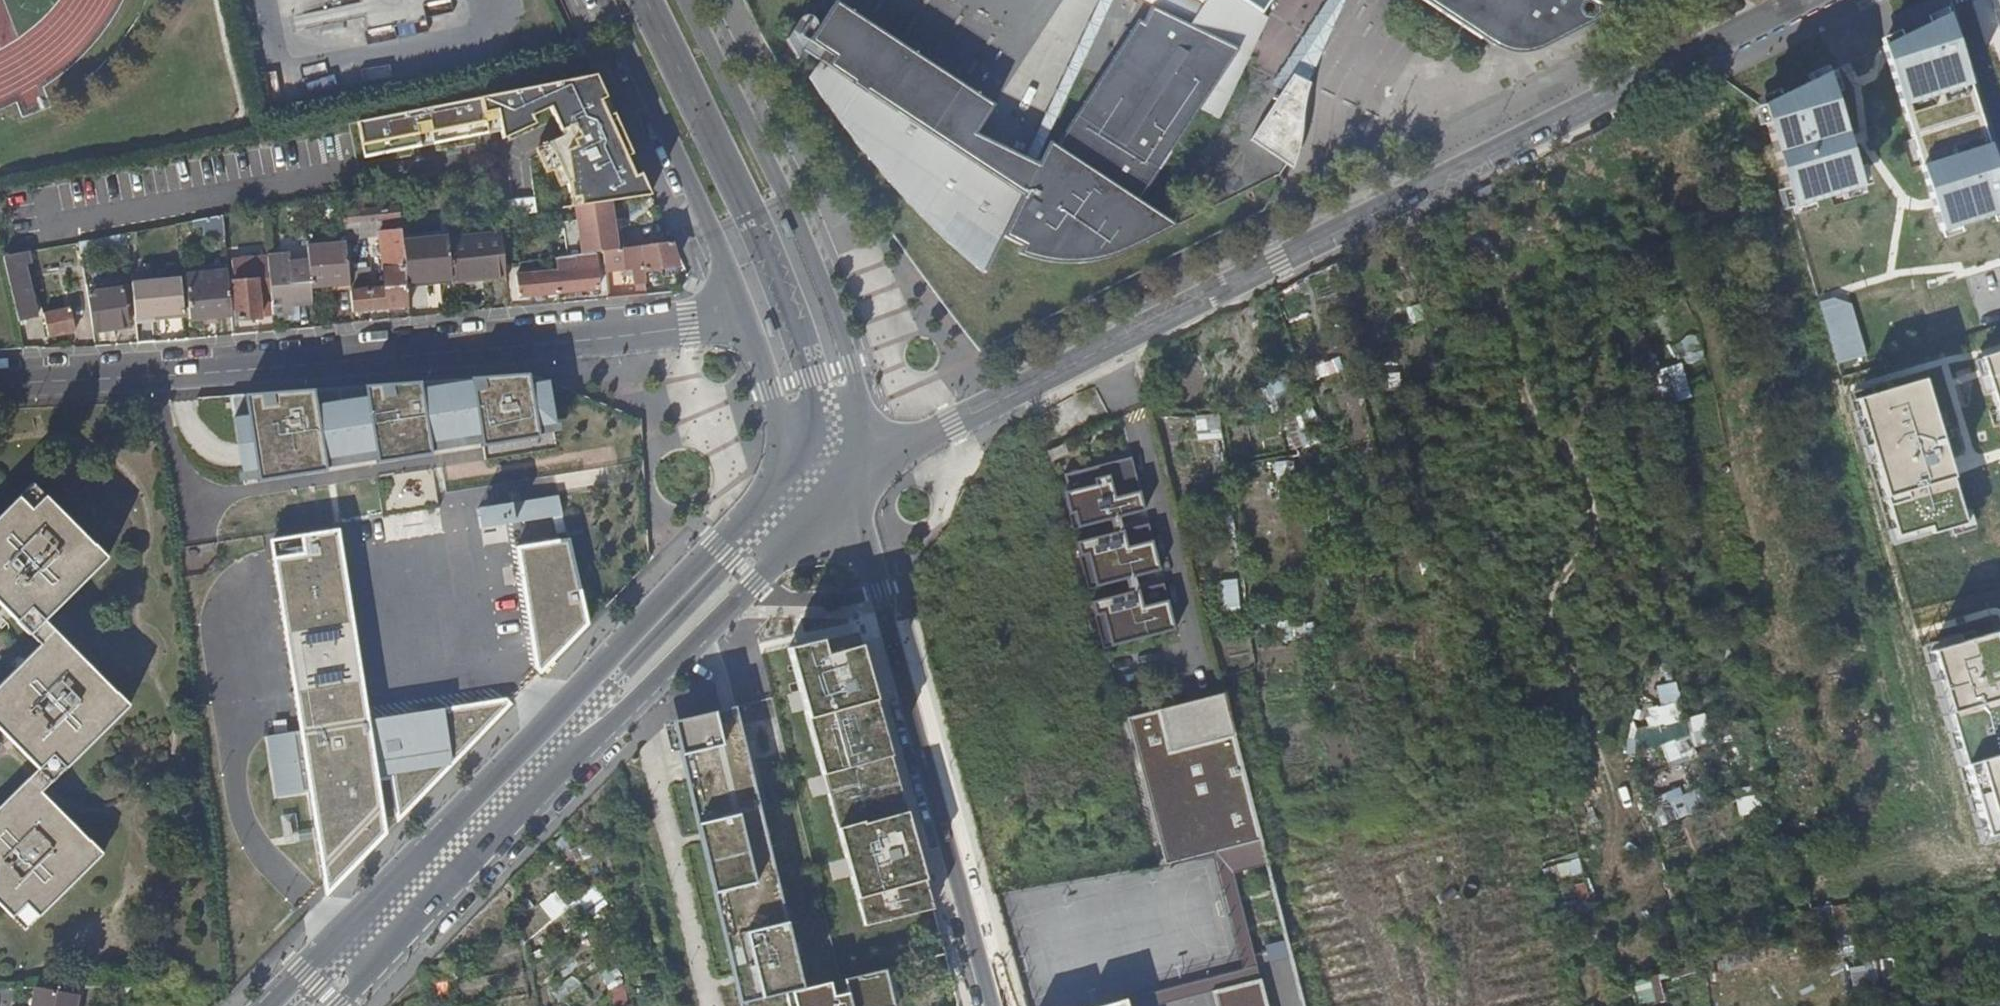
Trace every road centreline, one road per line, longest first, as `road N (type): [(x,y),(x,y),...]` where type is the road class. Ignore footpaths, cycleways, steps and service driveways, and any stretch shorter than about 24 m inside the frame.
road 1 (tertiary): [(830,481),(1801,0)]
road 2 (residential): [(0,383),(748,321)]
road 3 (tertiary): [(337,1005),(753,581),(830,481)]
road 4 (tertiary): [(763,499),(267,1005)]
road 5 (tertiary): [(984,1005),(873,594),(830,481)]
road 6 (tertiary): [(830,481),(861,427),(853,366),(784,193),(688,0)]
road 7 (tertiary): [(606,0),(717,236),(748,321)]
road 8 (tertiary): [(748,321),(772,389),(802,437)]
road 9 (residential): [(1962,0),(1999,121)]

